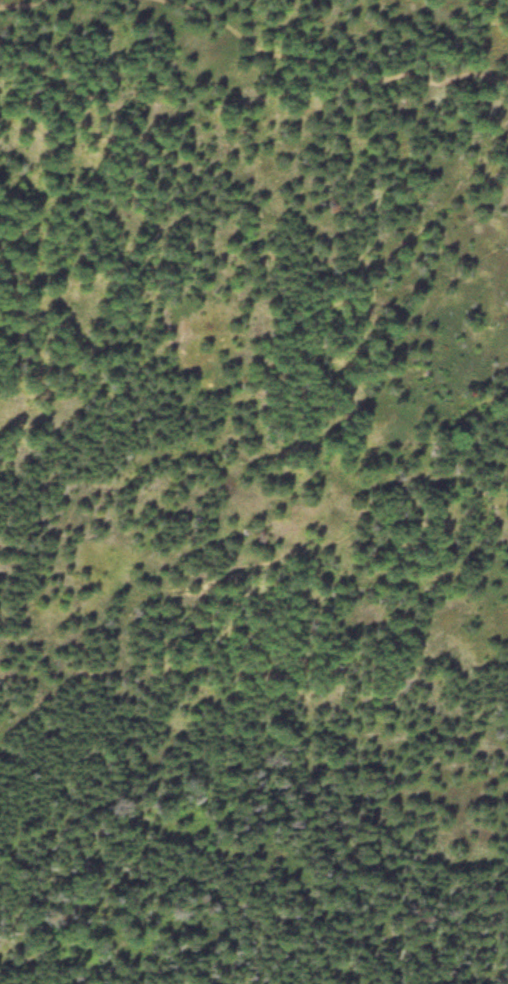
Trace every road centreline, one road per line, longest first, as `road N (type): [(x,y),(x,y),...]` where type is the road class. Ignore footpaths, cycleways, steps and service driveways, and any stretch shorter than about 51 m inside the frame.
road 1 (track): [(507,81),(360,83),(246,27),(162,0)]

